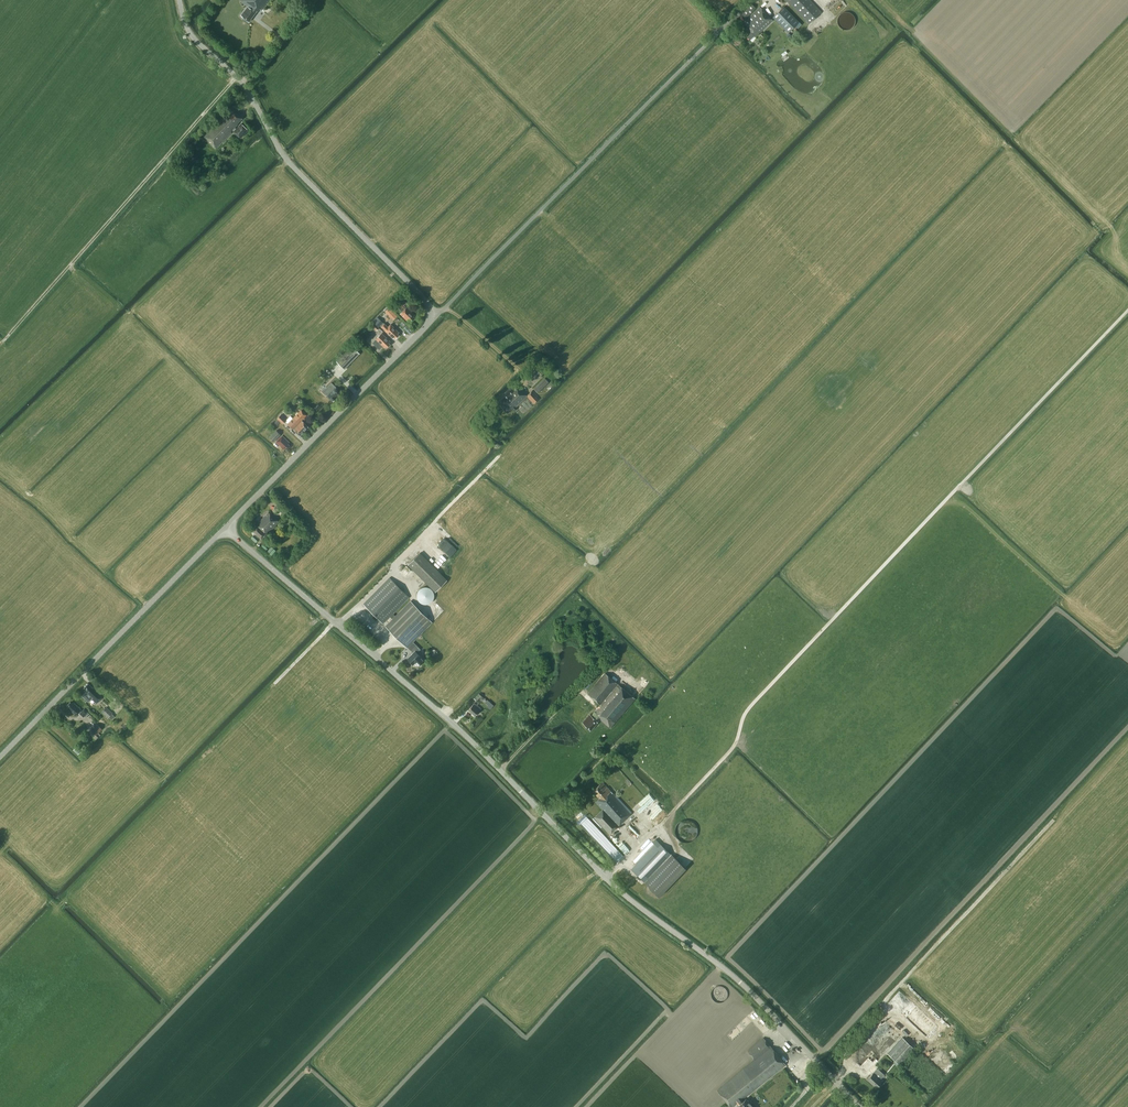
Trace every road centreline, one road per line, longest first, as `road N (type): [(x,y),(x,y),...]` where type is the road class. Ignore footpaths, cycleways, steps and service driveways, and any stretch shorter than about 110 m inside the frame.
road 1 (tertiary): [(859,1106),(739,978),(609,876),(448,717),(224,529)]
road 2 (unclassified): [(438,313),(751,0)]
road 3 (tertiary): [(438,313),(292,167),(241,81),(192,35),(180,0)]
road 4 (track): [(236,76),(4,340)]
road 5 (tertiary): [(0,757),(224,529)]
road 6 (tertiary): [(224,529),(438,313)]

